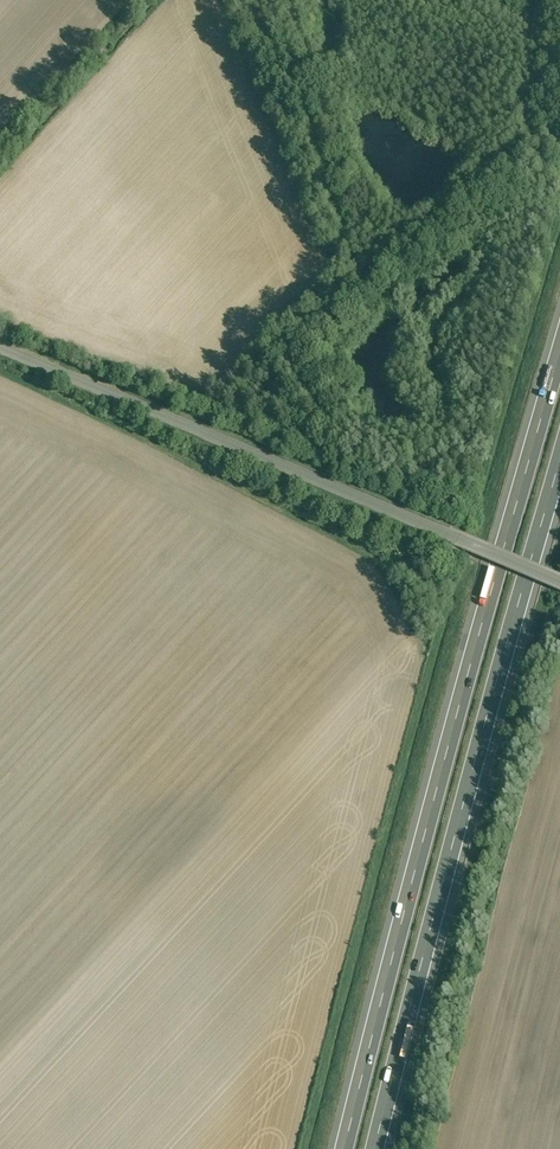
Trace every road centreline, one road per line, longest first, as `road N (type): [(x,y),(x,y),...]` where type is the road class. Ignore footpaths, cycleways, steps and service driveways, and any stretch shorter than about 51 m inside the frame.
road 1 (motorway): [(559,325),(338,1148)]
road 2 (motorway): [(381,1148),(559,482)]
road 3 (residential): [(0,338),(559,588)]

